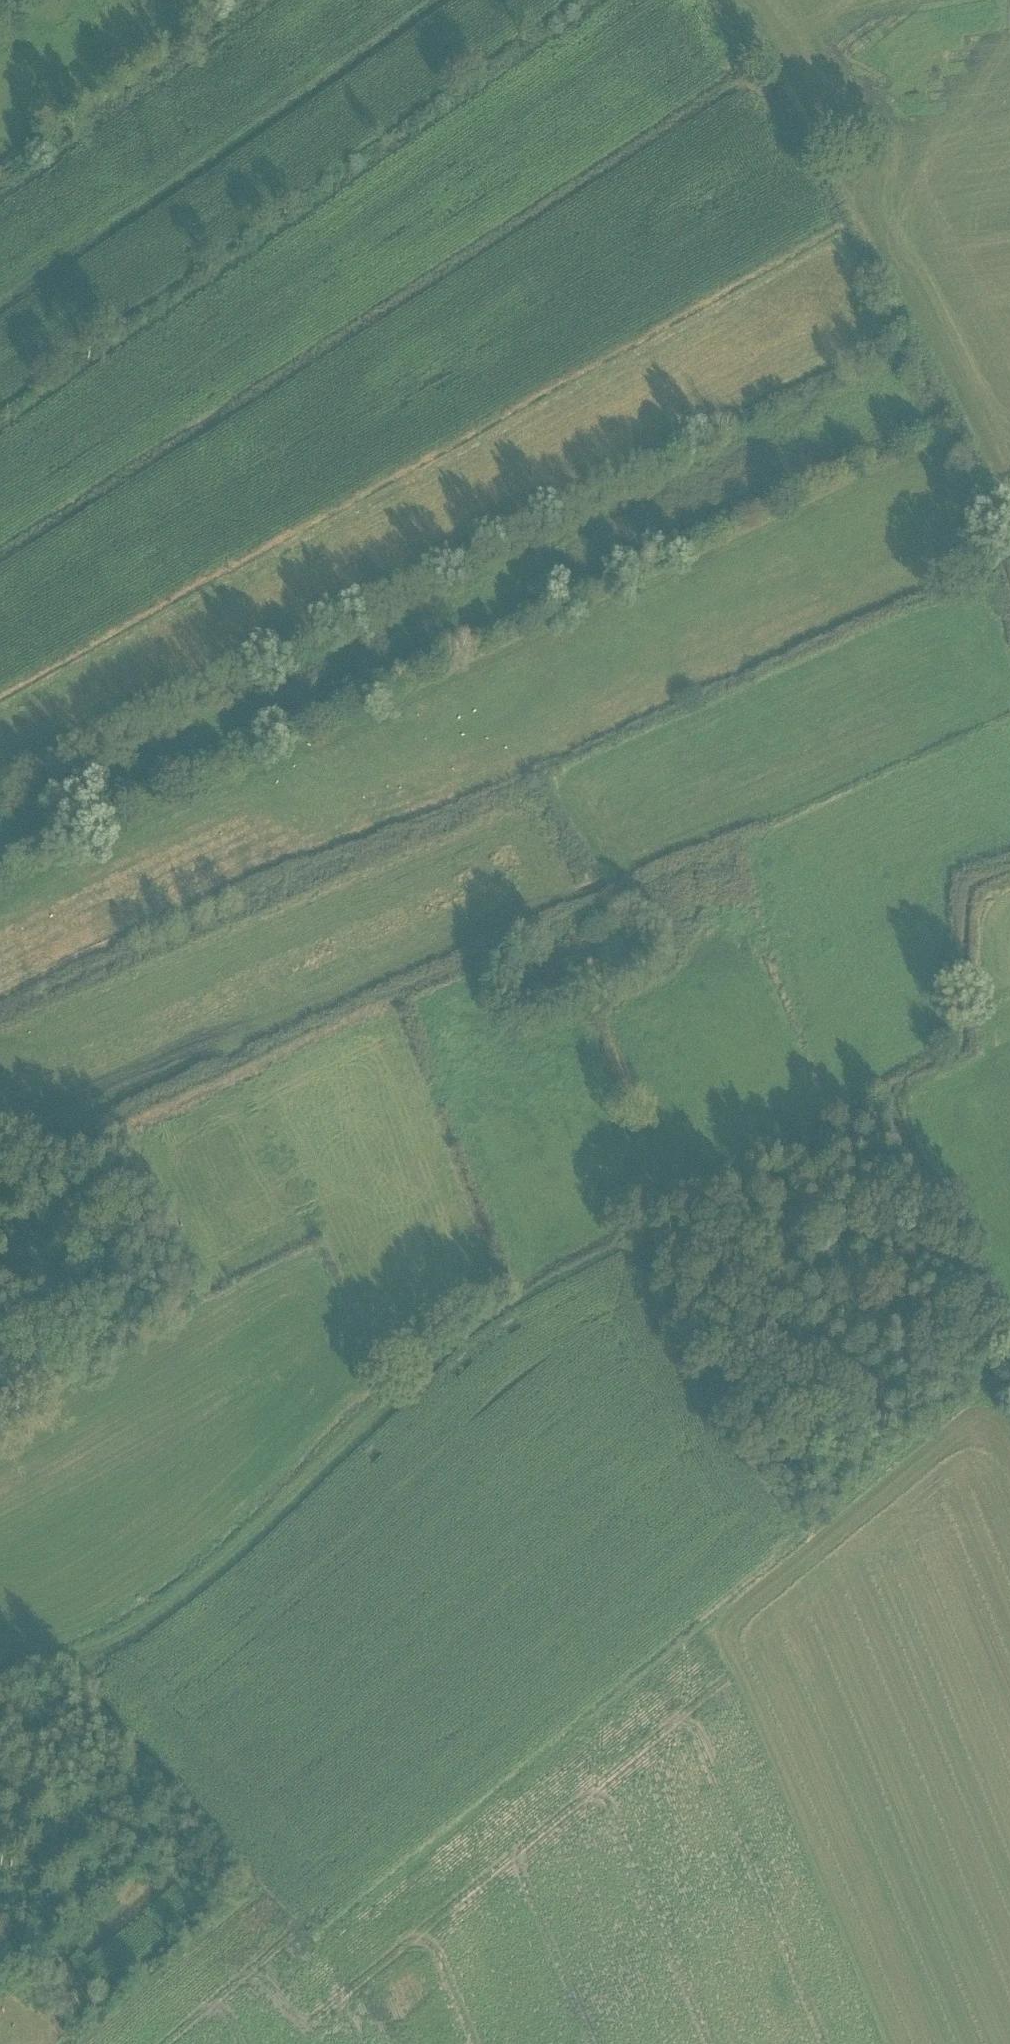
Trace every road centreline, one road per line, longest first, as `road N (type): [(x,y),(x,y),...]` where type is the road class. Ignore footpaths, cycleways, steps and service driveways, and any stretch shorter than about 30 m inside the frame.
road 1 (track): [(851,1092),(532,1263),(488,1296),(201,1580),(140,1624),(26,1668),(0,1669)]

